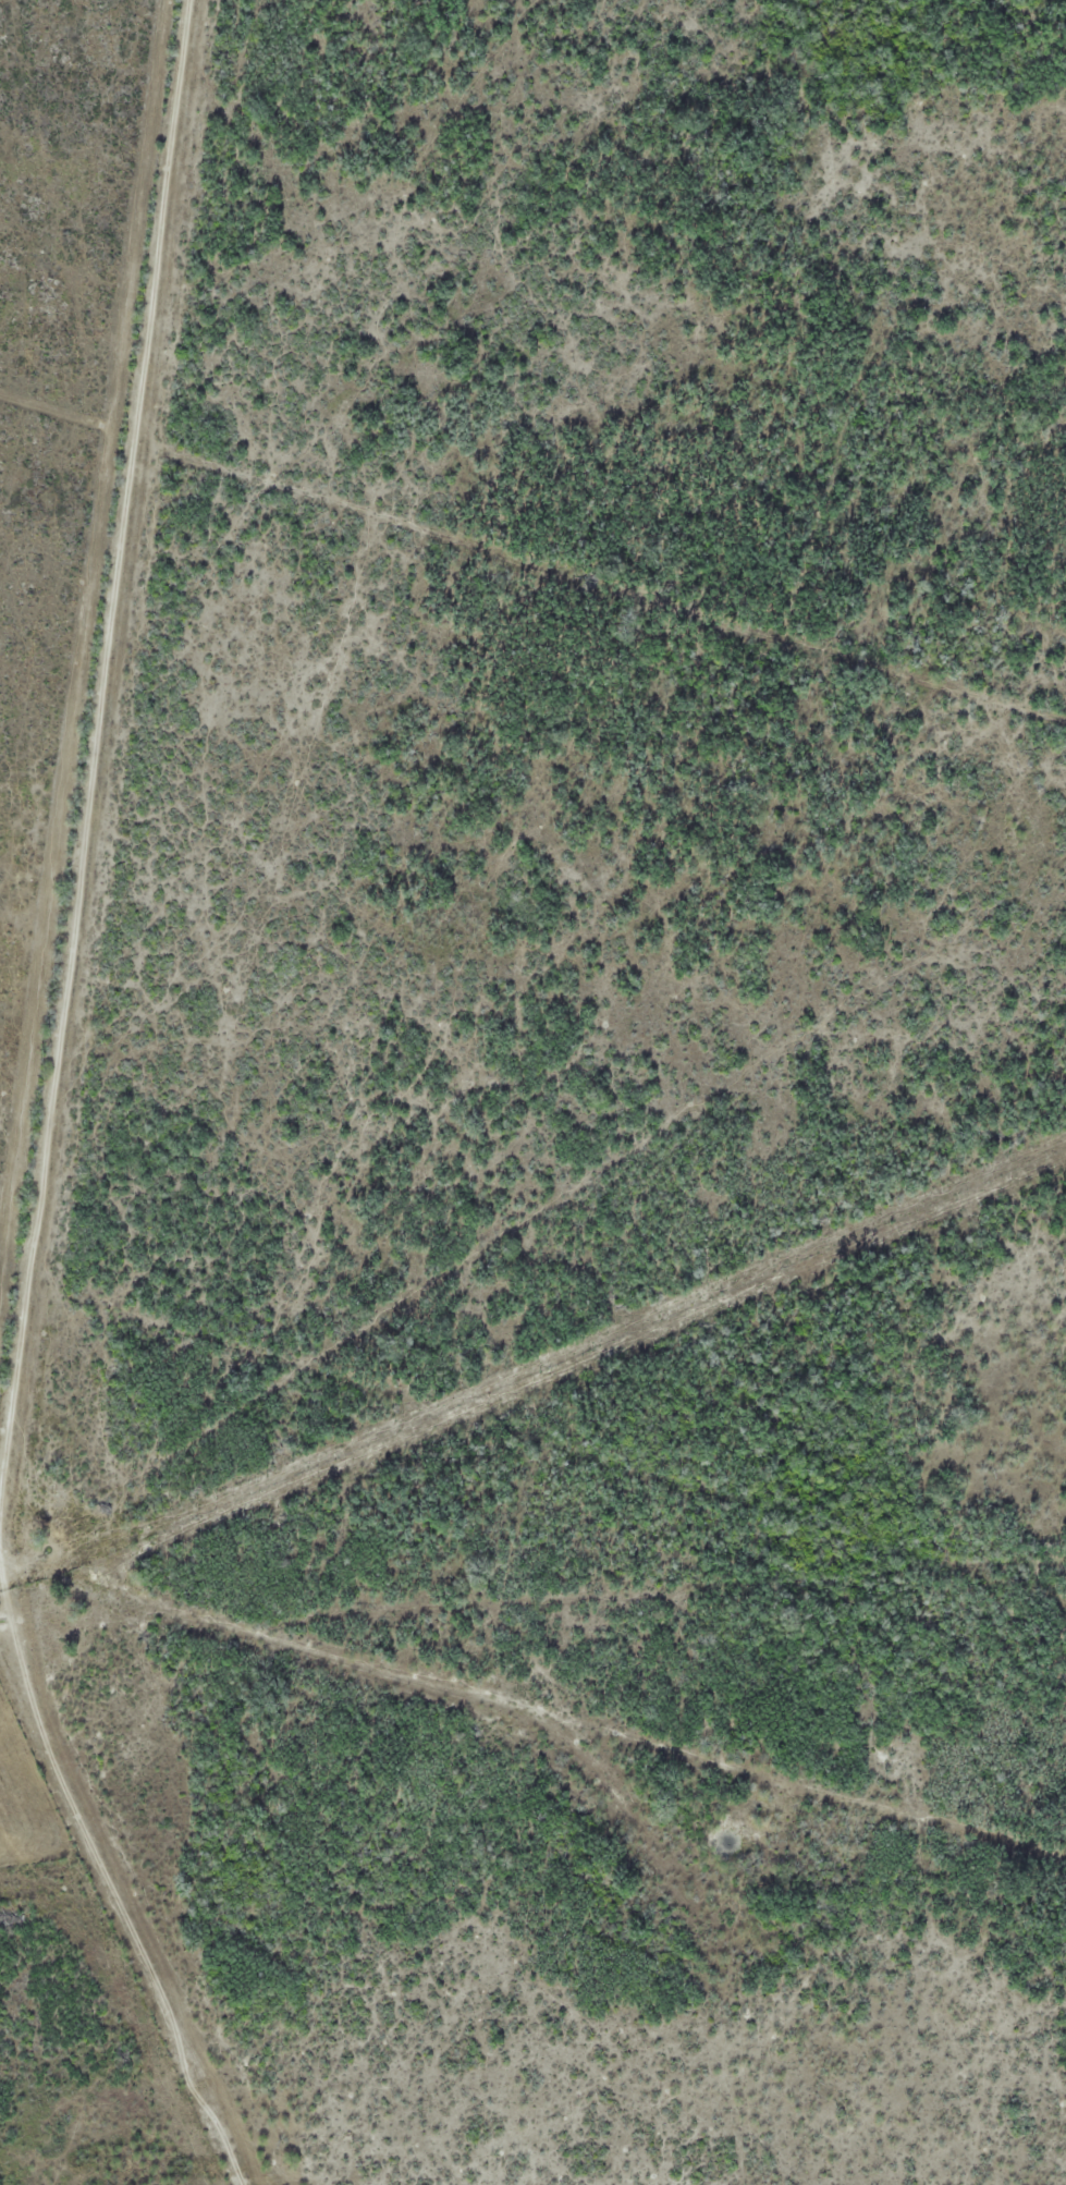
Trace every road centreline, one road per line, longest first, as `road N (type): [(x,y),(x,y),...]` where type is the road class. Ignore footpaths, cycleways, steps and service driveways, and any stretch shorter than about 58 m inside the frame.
road 1 (track): [(190,0),(0,1580)]
road 2 (track): [(0,1739),(192,2184)]

